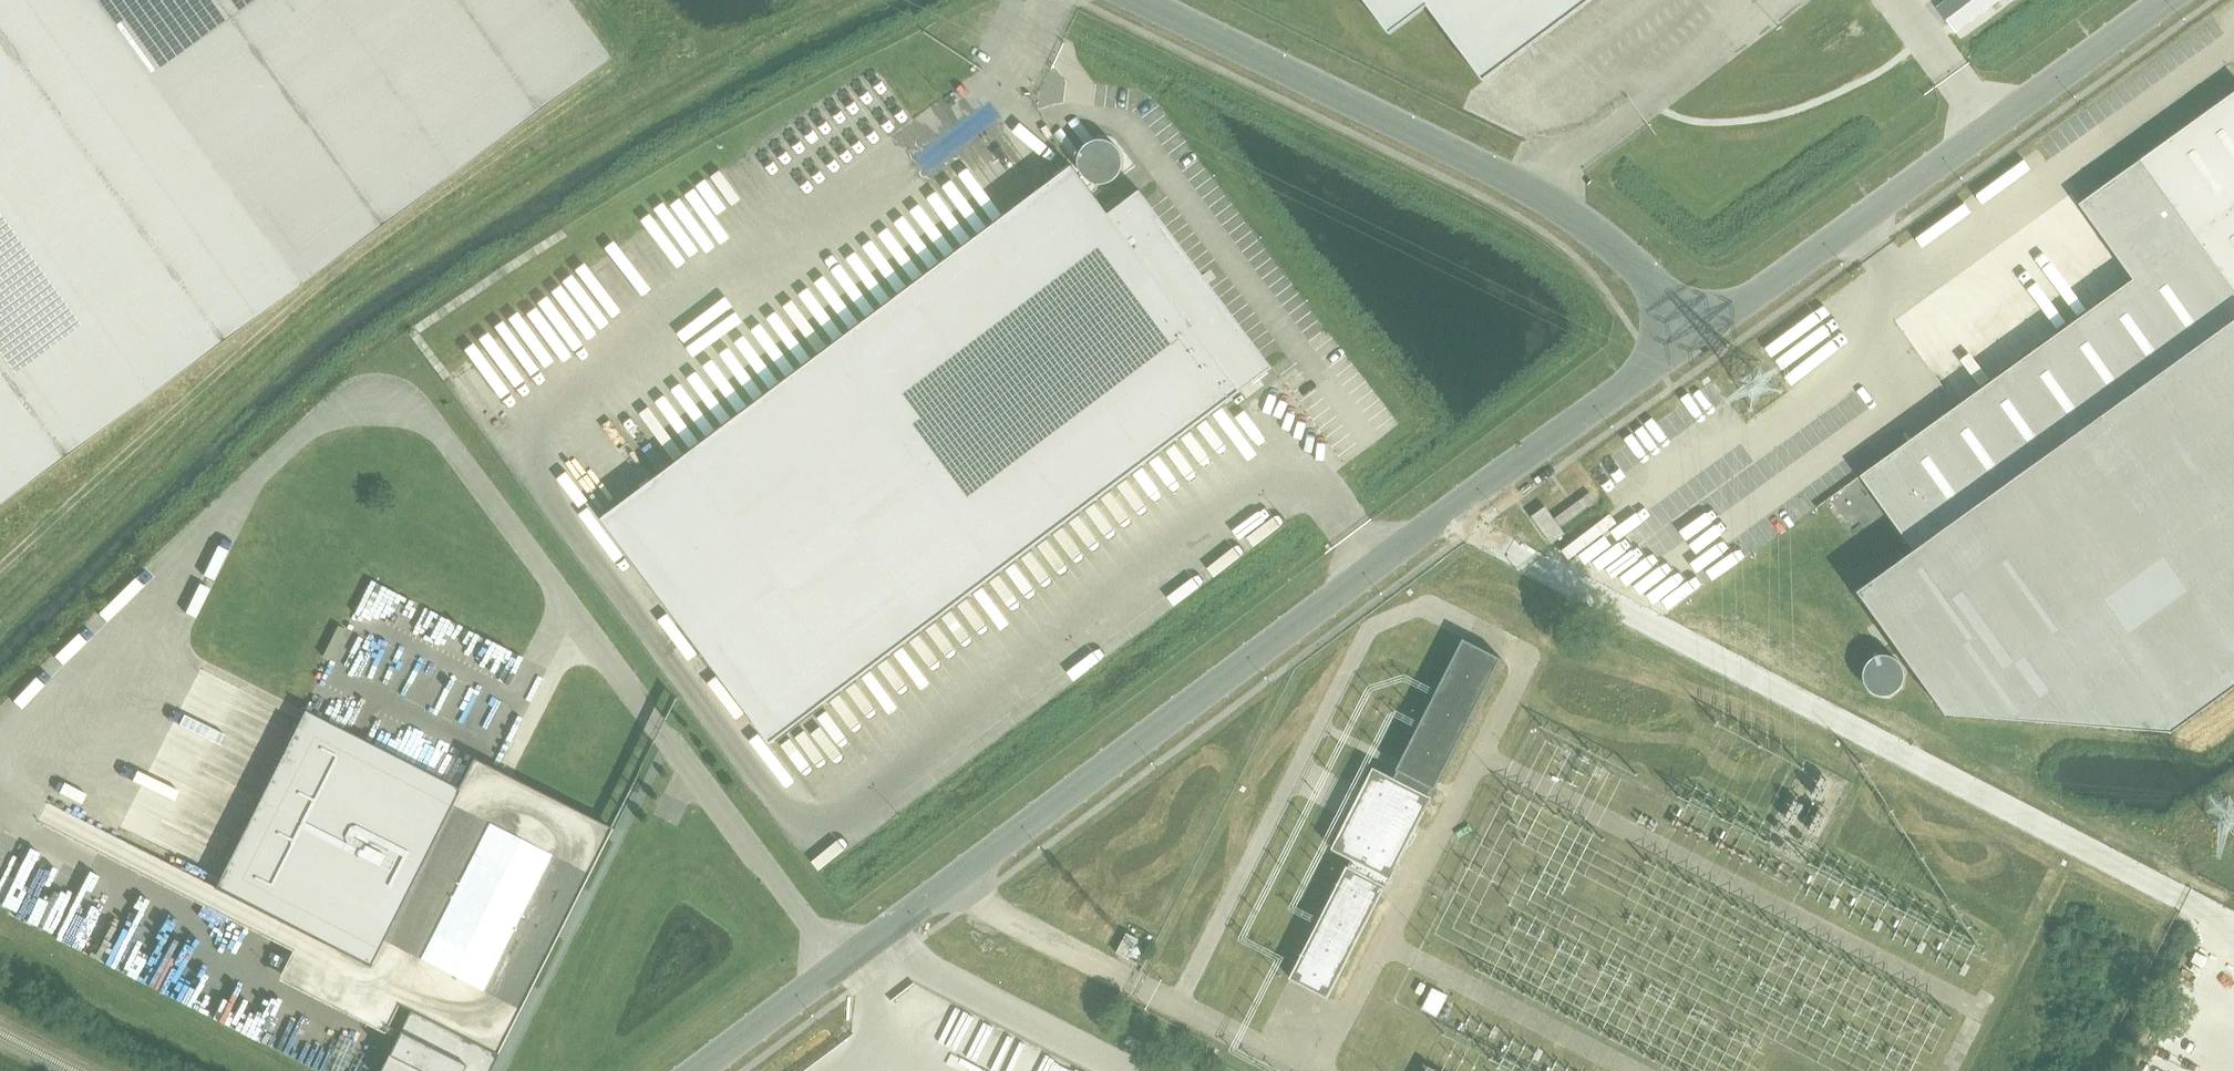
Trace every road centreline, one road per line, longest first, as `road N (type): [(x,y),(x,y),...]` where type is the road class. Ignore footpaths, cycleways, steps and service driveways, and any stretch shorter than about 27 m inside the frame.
road 1 (unclassified): [(697,1070),(1702,333)]
road 2 (unclassified): [(1702,333),(1559,201),(1140,0)]
road 3 (unclassified): [(1702,333),(2167,0)]

